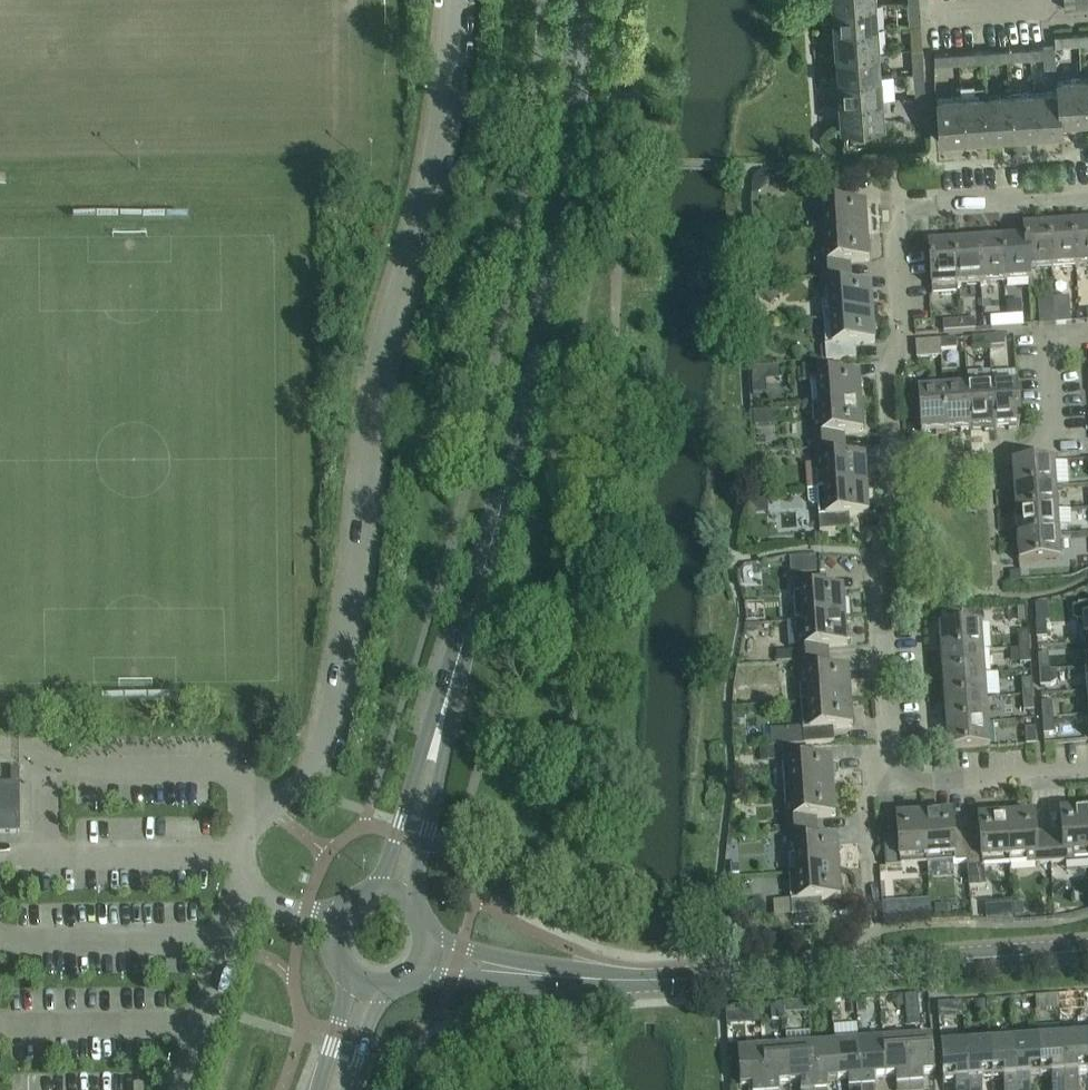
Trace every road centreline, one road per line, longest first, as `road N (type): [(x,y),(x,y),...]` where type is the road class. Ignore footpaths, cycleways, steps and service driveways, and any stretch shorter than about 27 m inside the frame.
road 1 (unclassified): [(245,891),(243,858),(262,809),(316,762),(339,690),(383,316),(432,170),(451,0)]
road 2 (tertiary): [(393,891),(503,486),(549,263),(580,0)]
road 3 (unclassified): [(633,980),(1087,950)]
road 4 (residential): [(896,454),(896,525),(875,553),(891,780)]
road 5 (residential): [(896,454),(1028,449),(1060,398),(1065,339),(1087,338)]
road 6 (residential): [(918,209),(901,217),(895,241),(900,325),(888,385),(896,454)]
road 7 (unclassified): [(633,980),(432,955)]
road 8 (residential): [(891,780),(1087,772)]
road 9 (residential): [(918,209),(1087,196)]
road 10 (residential): [(868,925),(864,799),(874,781),(891,780)]

